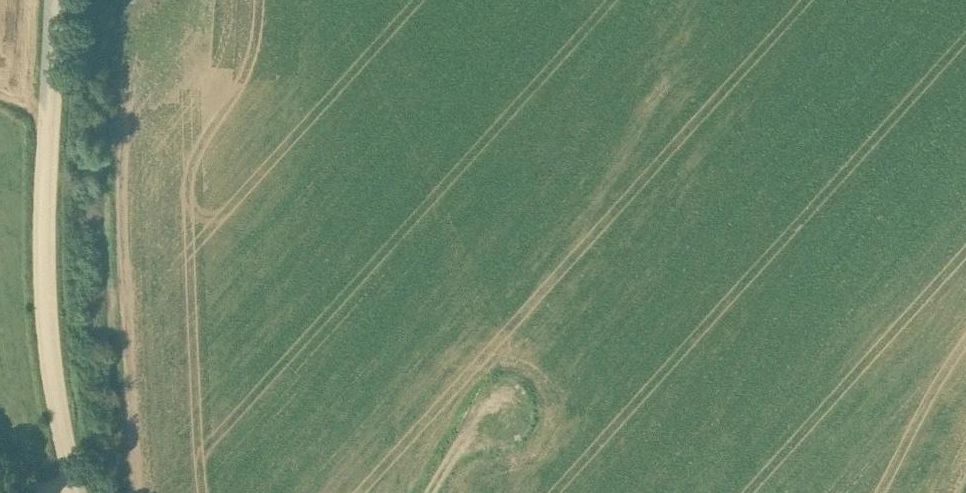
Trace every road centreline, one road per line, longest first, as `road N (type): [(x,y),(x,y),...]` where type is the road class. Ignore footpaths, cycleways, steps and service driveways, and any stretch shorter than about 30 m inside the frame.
road 1 (tertiary): [(78,492),(61,417),(45,192),(56,0)]

